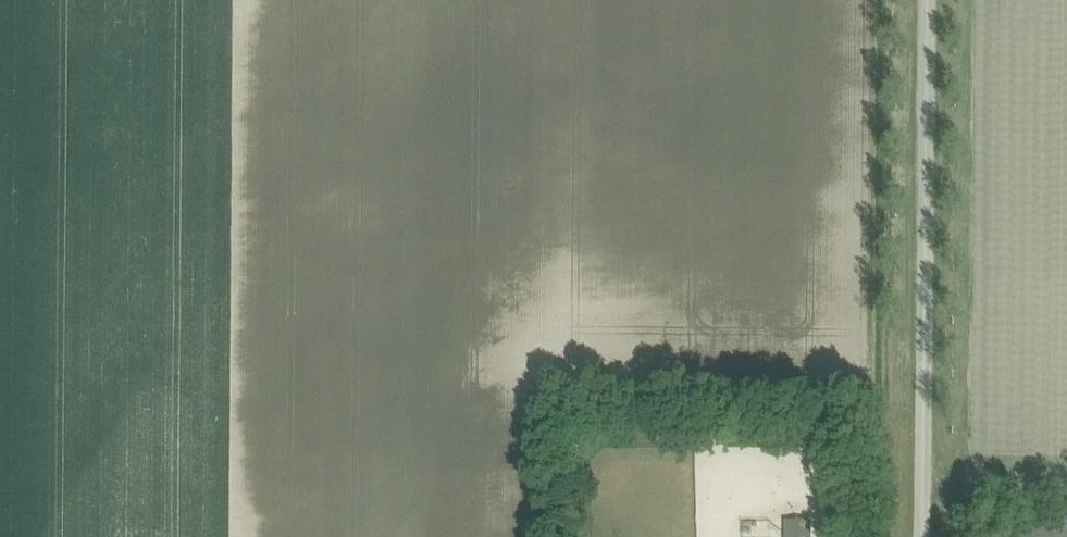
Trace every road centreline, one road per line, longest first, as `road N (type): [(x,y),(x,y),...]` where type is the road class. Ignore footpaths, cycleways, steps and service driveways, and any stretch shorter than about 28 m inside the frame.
road 1 (unclassified): [(921,536),(927,0)]

